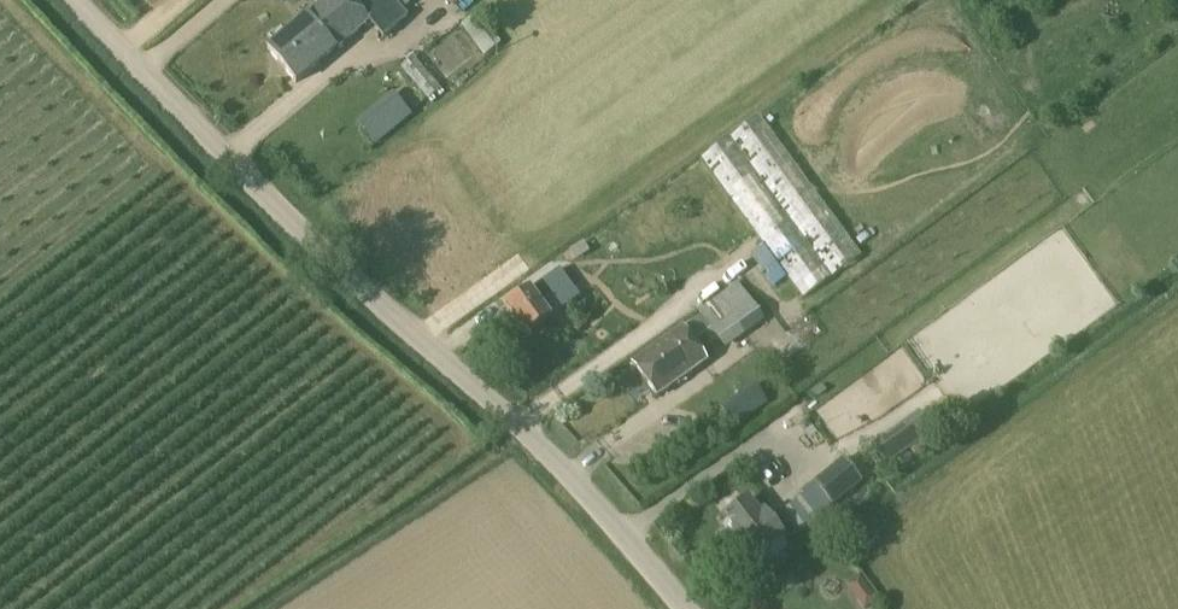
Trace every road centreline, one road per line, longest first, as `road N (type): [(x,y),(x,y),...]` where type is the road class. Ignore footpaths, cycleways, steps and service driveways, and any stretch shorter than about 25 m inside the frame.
road 1 (unclassified): [(685,608),(615,523),(193,124),(75,0)]

